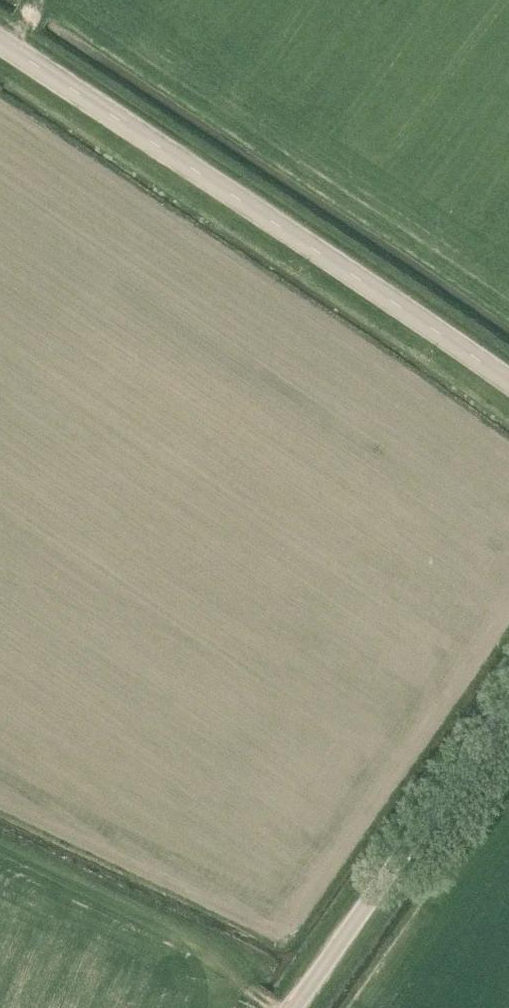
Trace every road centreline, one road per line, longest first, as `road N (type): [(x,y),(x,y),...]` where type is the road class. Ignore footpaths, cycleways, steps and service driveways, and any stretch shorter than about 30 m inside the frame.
road 1 (tertiary): [(508,381),(0,40)]
road 2 (unclassified): [(293,1007),(508,703)]

